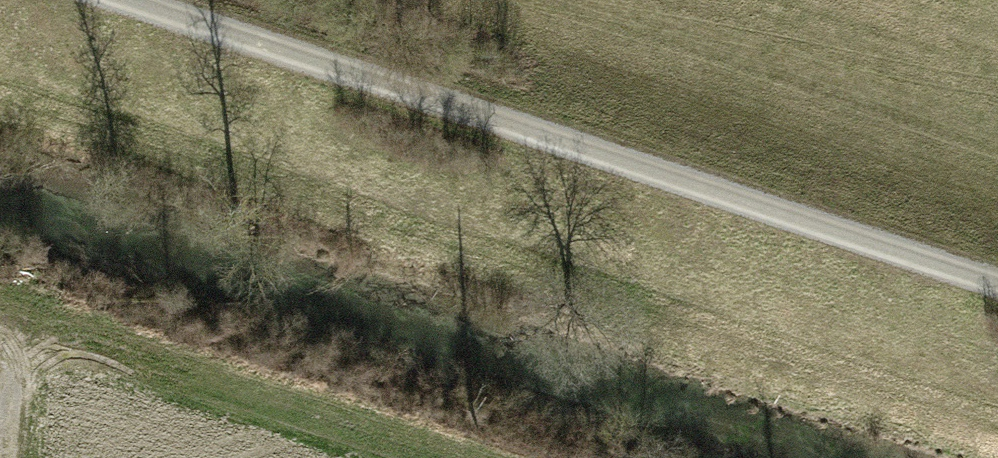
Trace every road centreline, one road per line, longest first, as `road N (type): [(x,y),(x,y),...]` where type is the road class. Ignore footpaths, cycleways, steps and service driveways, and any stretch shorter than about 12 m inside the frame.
road 1 (track): [(134,0),(997,282)]
road 2 (track): [(515,0),(997,155)]
road 3 (track): [(19,333),(11,457)]

